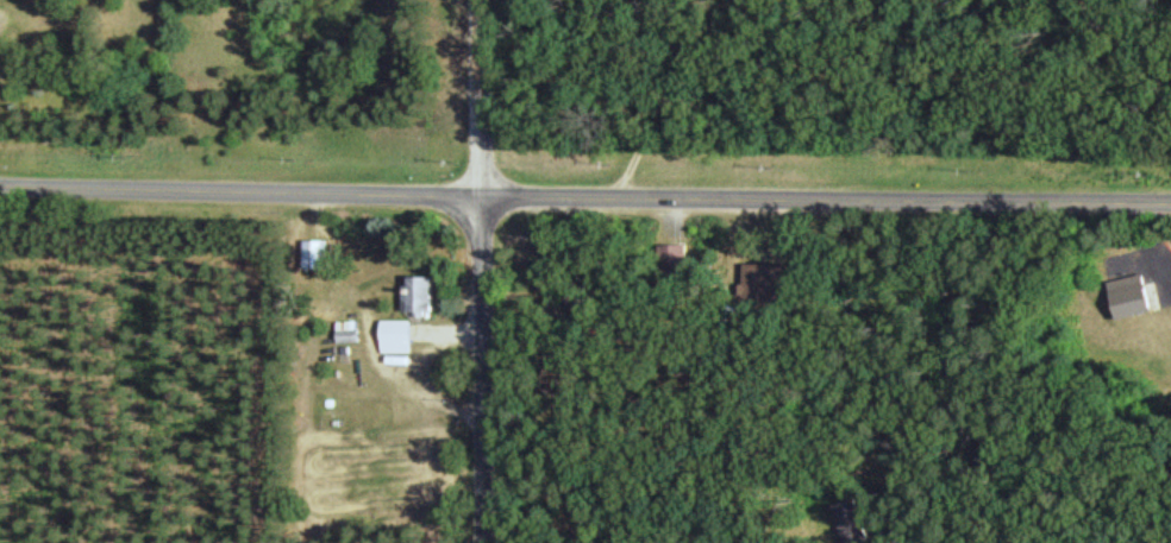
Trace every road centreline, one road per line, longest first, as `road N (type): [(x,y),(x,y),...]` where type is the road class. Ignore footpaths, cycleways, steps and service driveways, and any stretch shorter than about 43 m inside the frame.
road 1 (residential): [(0,190),(1170,201)]
road 2 (residential): [(487,542),(486,195)]
road 3 (residential): [(486,195),(484,0)]

